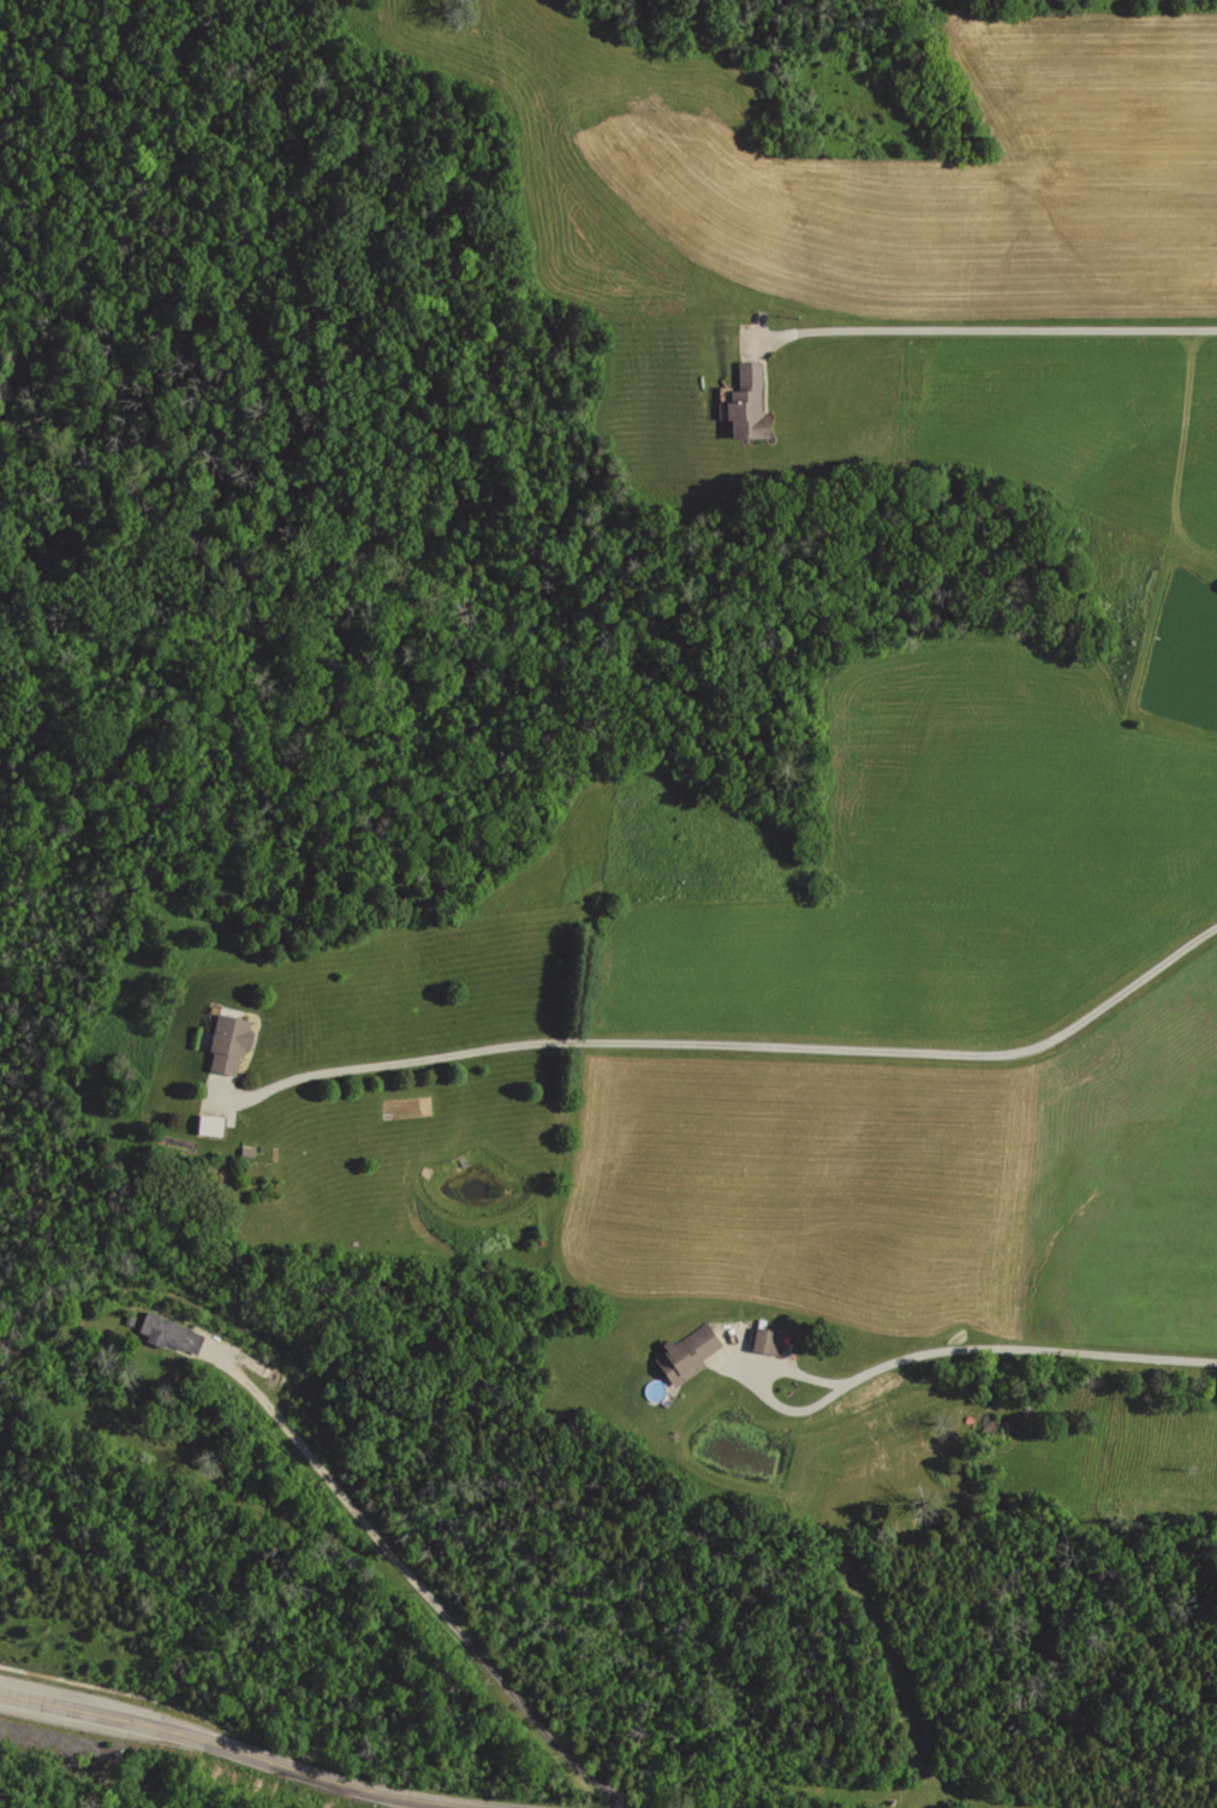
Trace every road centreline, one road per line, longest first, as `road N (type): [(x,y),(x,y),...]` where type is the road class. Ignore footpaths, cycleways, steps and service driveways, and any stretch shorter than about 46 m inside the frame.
road 1 (secondary): [(520,1807),(386,1790),(190,1732),(0,1690)]

